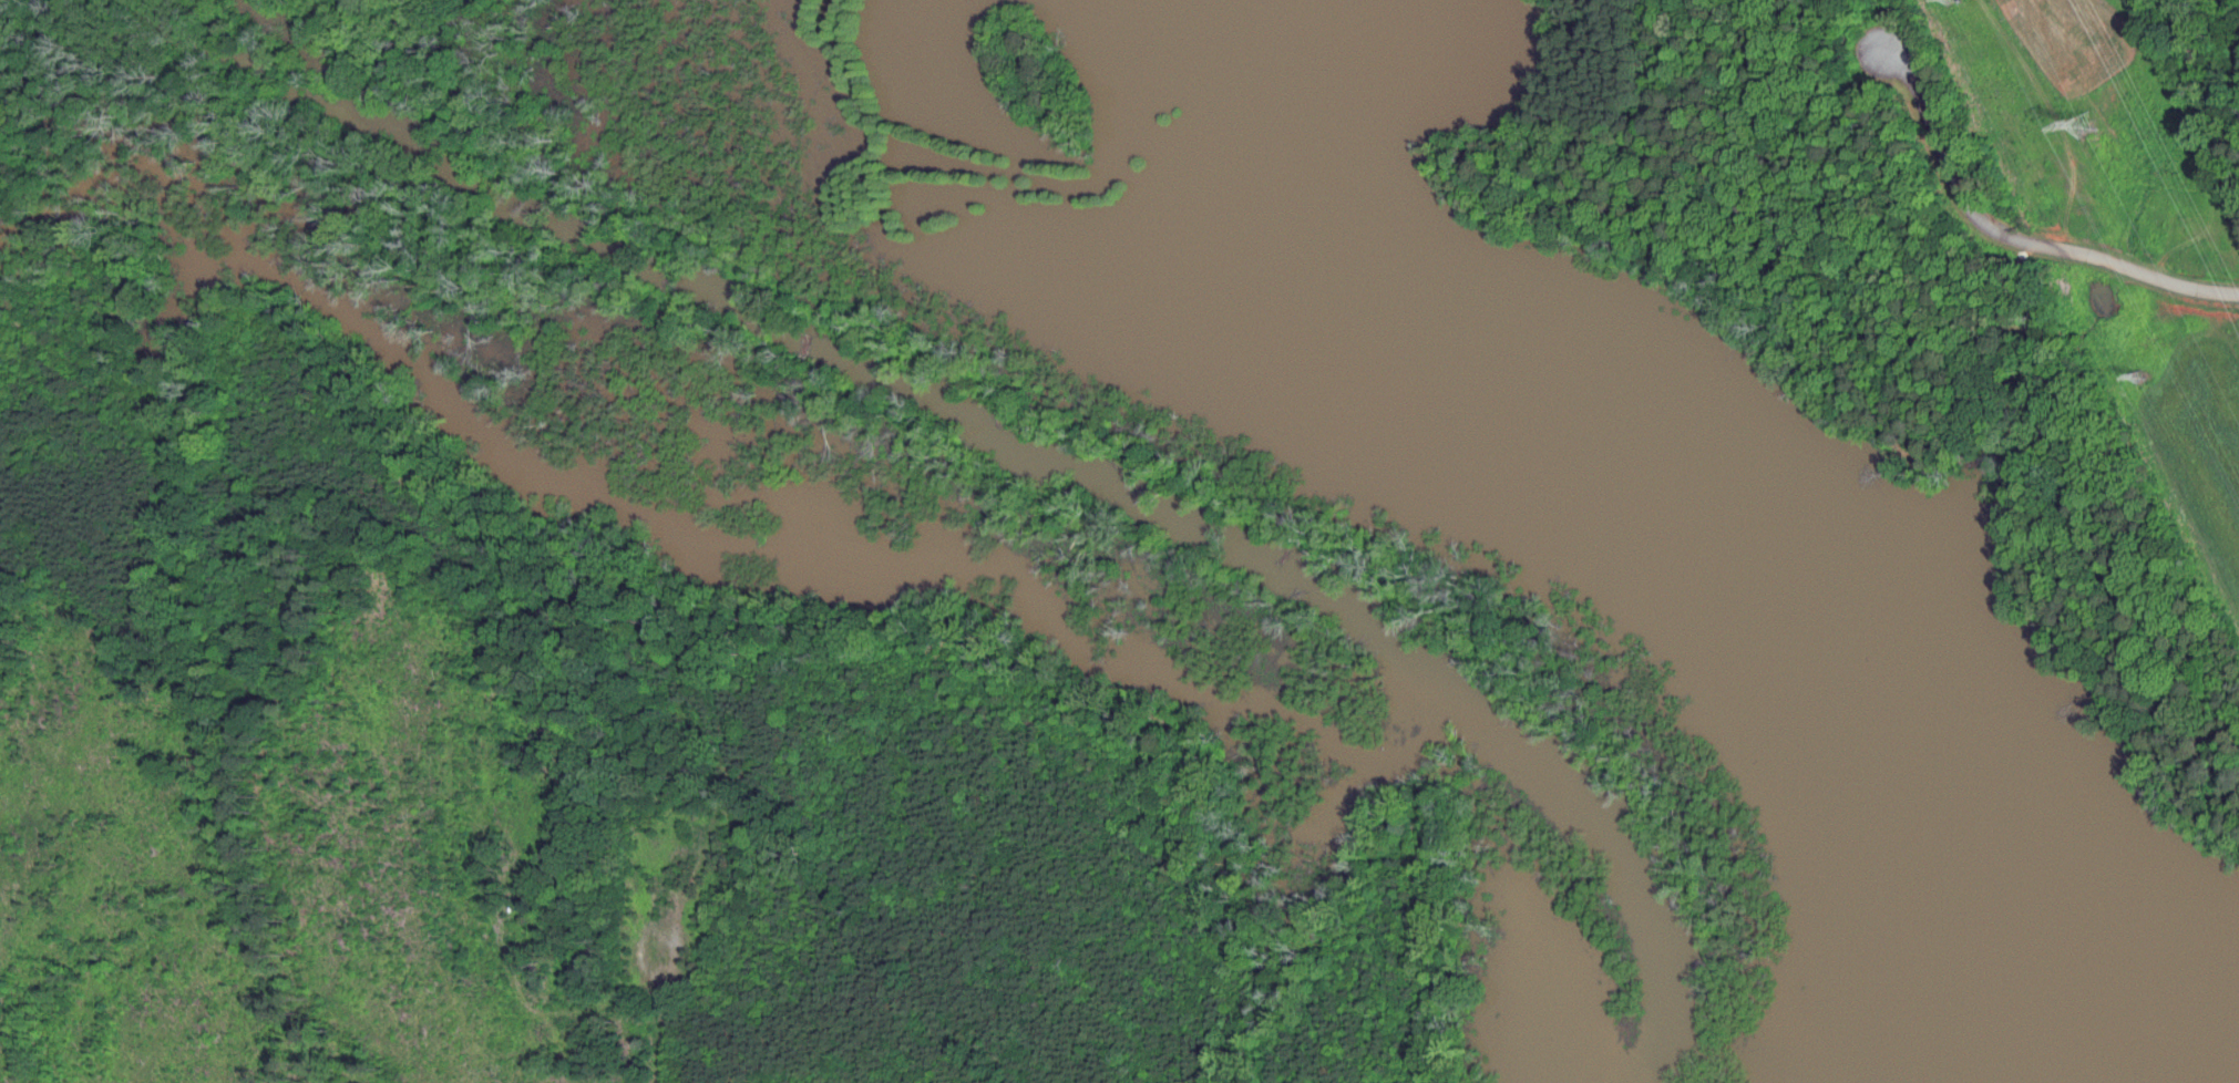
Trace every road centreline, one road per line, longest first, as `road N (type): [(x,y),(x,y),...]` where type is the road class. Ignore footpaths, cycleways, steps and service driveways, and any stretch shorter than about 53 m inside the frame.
road 1 (residential): [(2238,292),(2177,285),(1999,233),(1978,217),(1953,178),(1913,82),(1884,50)]

